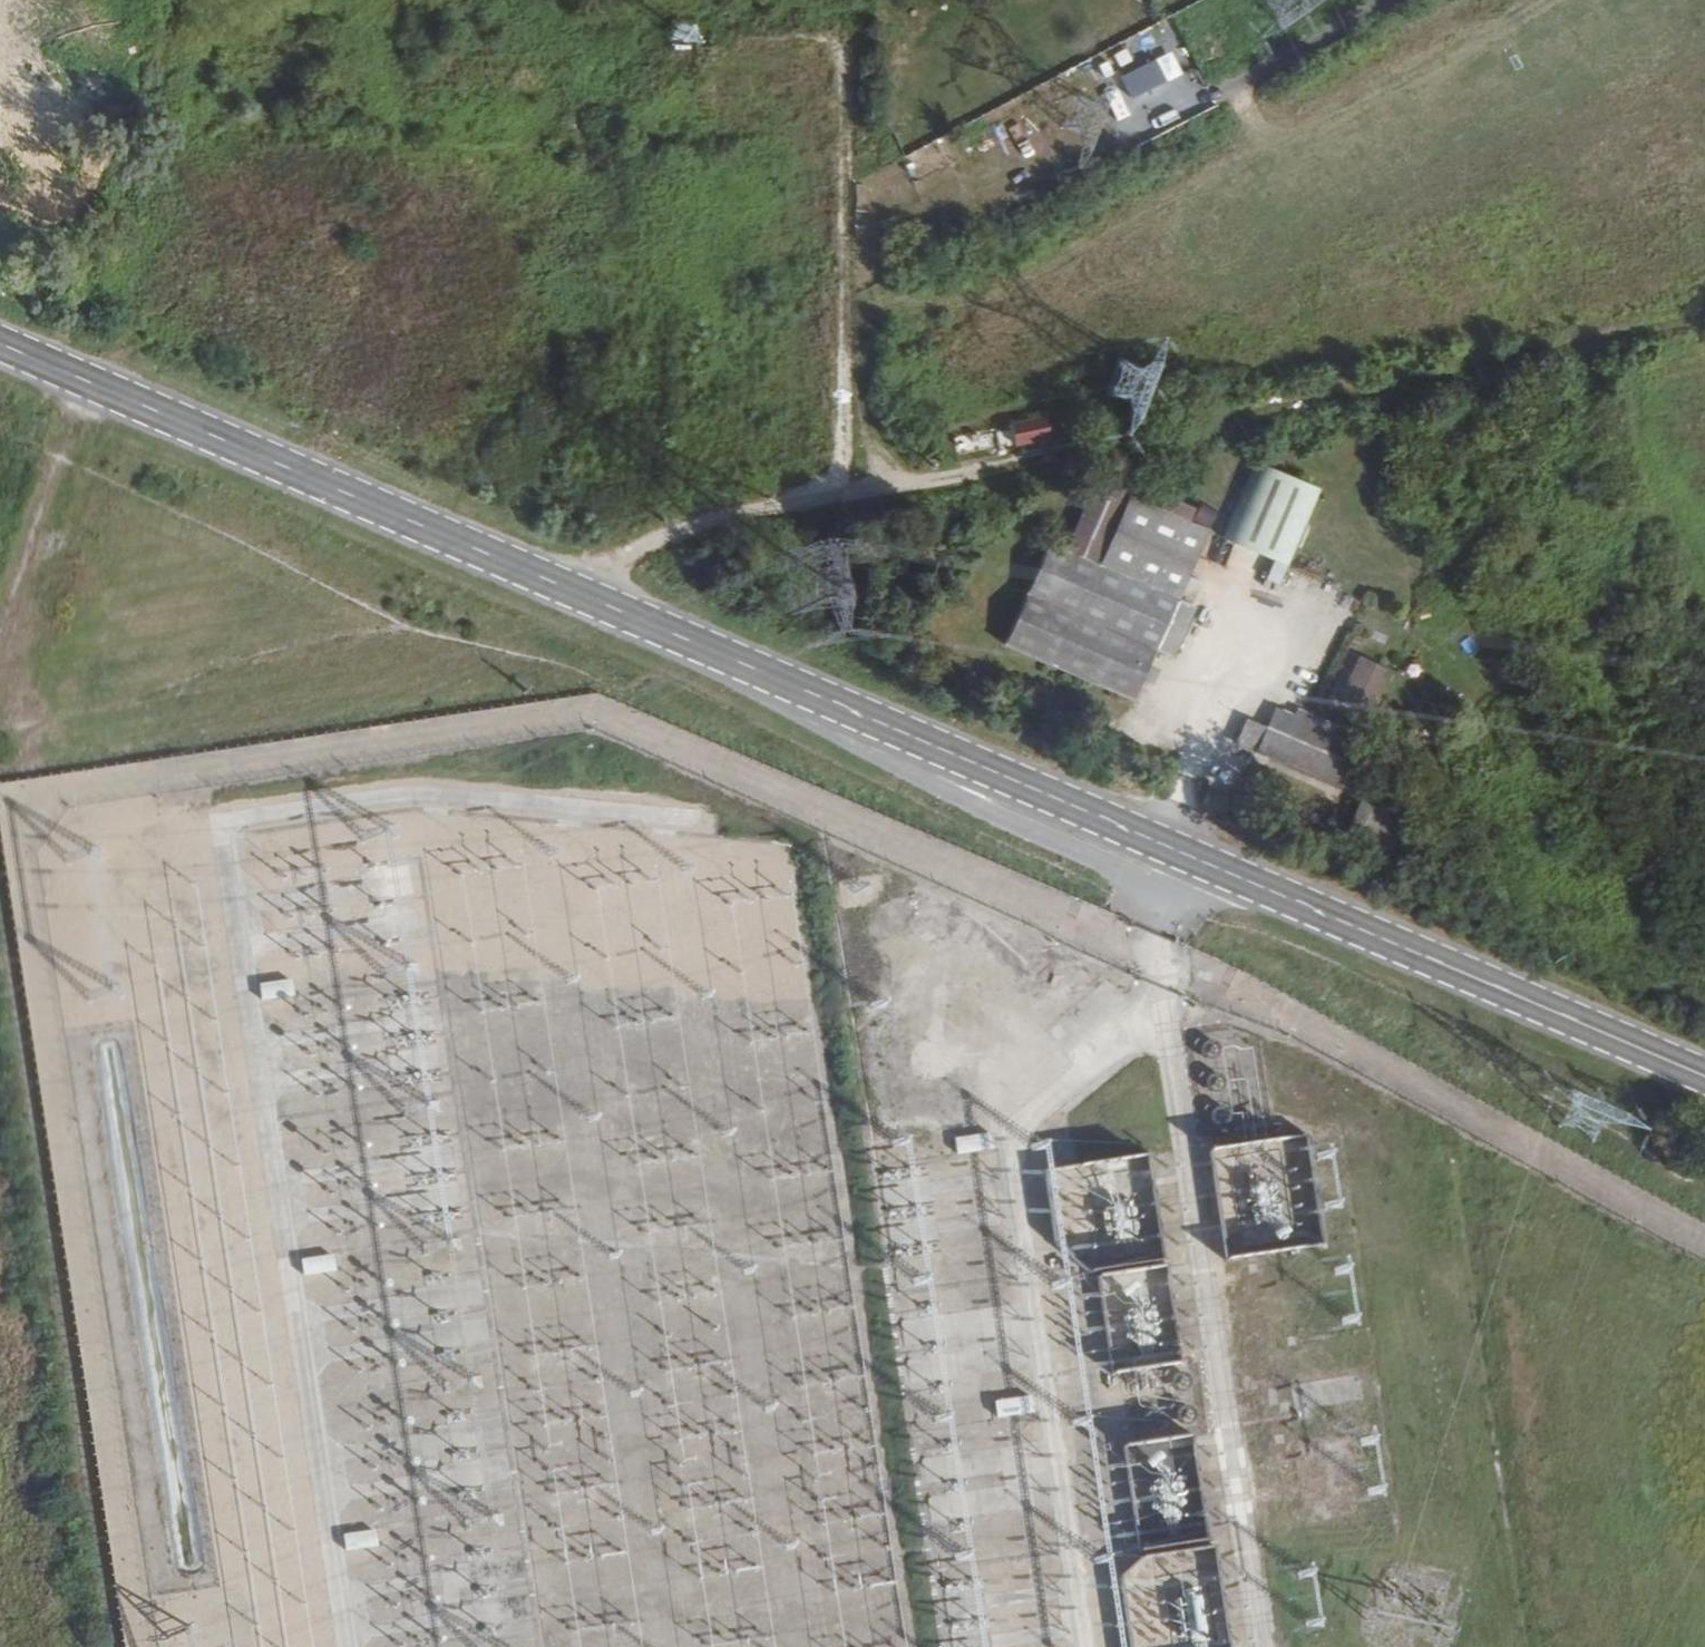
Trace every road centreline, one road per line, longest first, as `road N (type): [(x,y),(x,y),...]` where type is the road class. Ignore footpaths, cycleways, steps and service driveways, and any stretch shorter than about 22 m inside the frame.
road 1 (secondary): [(1189,857),(0,348)]
road 2 (track): [(849,488),(974,474),(1236,406),(1565,358),(1704,322)]
road 3 (track): [(730,38),(832,40),(844,61),(849,488),(689,527),(627,553),(594,598)]
road 4 (secondary): [(1704,1077),(1189,857)]

